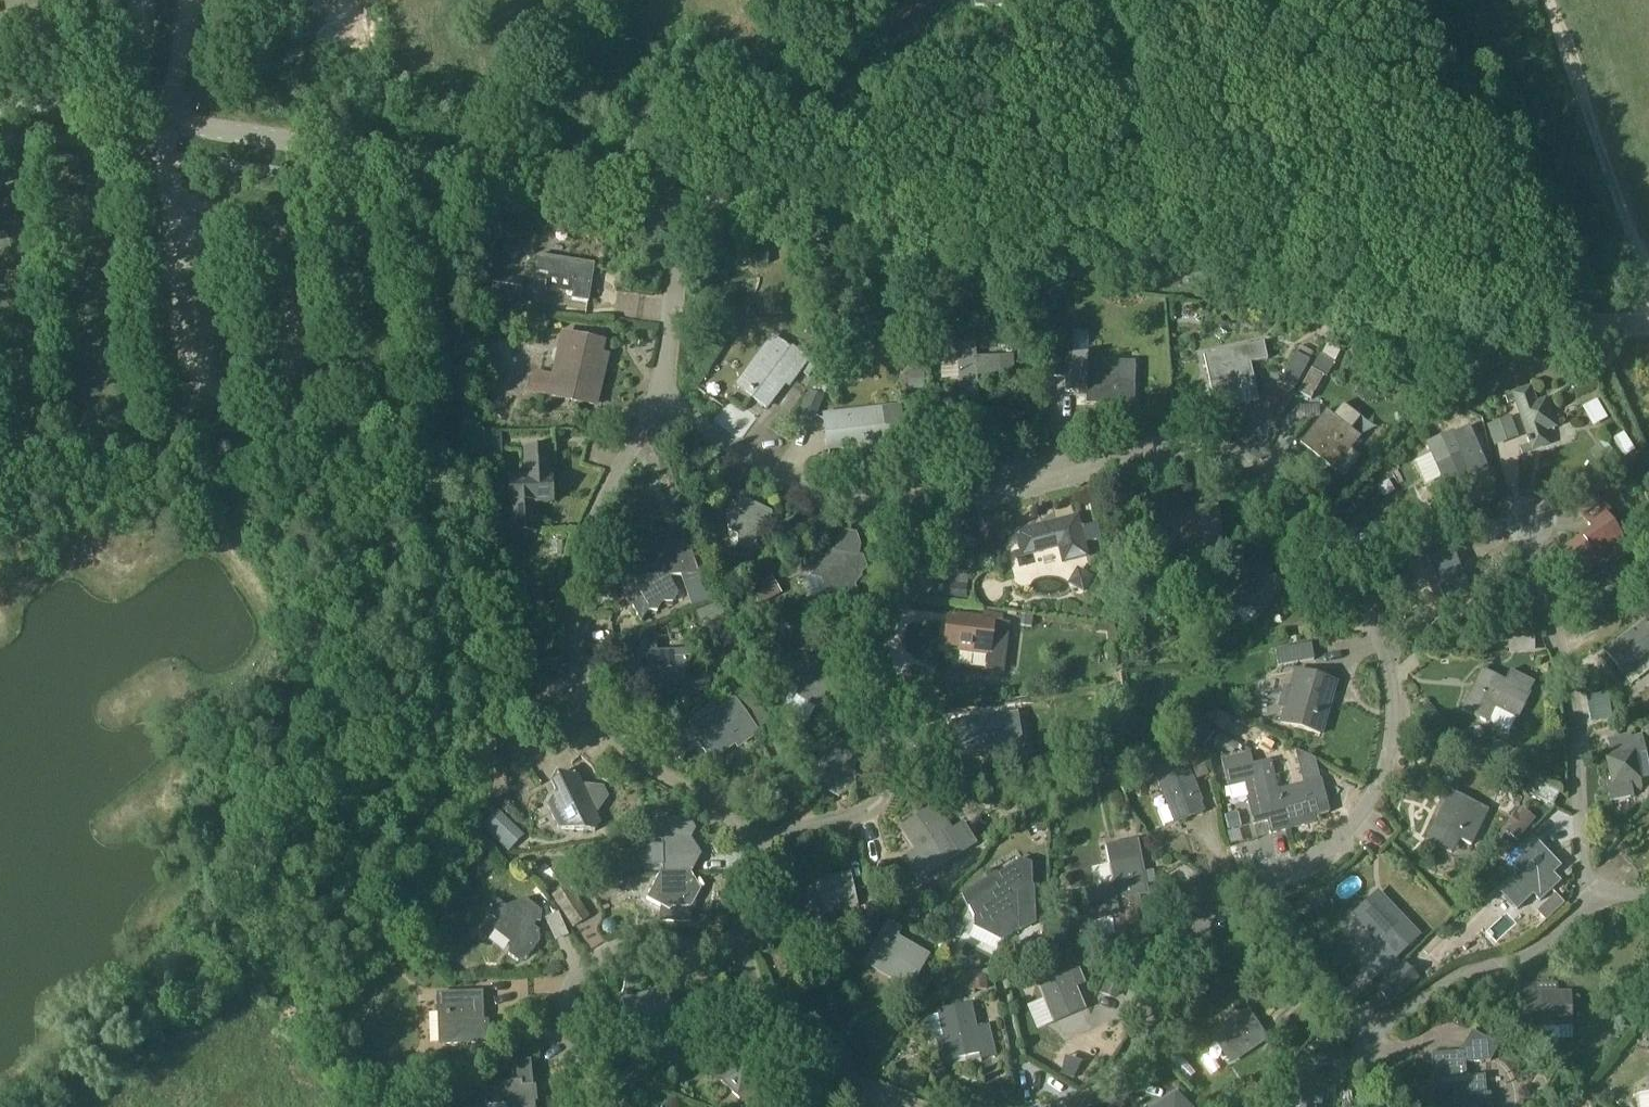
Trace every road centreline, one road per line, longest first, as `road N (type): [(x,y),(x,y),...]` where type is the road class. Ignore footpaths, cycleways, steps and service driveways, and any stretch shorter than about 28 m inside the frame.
road 1 (unclassified): [(1648,327),(1591,333),(1517,325),(685,200)]
road 2 (unclassified): [(1258,892),(1323,852),(1377,802),(1391,746),(1392,678),(1383,640),(1360,588),(1307,510),(1266,471),(1203,445),(1155,444),(928,497)]
road 3 (unclassified): [(751,843),(717,804),(637,760),(592,711),(574,649),(572,568),(659,397)]
road 4 (unclassified): [(685,200),(176,123)]
road 5 (unclassified): [(751,843),(871,812),(888,788),(890,760),(865,660),(901,601),(947,561),(944,519),(928,497)]
road 6 (unclassified): [(1591,893),(1572,707),(1523,523)]
road 7 (unclassified): [(1381,1106),(1368,1037),(1540,947),(1591,893)]
road 8 (unclassified): [(606,1106),(565,1025),(571,980),(602,957),(649,941),(739,948)]
road 9 (unclassified): [(928,497),(862,507),(771,469),(659,397)]
road 10 (track): [(1550,0),(1648,281)]
road 11 (unclassified): [(1258,892),(1214,910),(1194,931),(1137,1040),(1093,1101),(1073,1106)]
road 12 (unclassified): [(911,1106),(874,1096),(824,1061),(758,1001),(739,948)]
road 13 (unclassified): [(659,397),(685,200)]
road 14 (unclassified): [(139,119),(0,107)]
road 15 (unclassified): [(176,123),(193,0)]
road 16 (residential): [(132,0),(139,119)]

